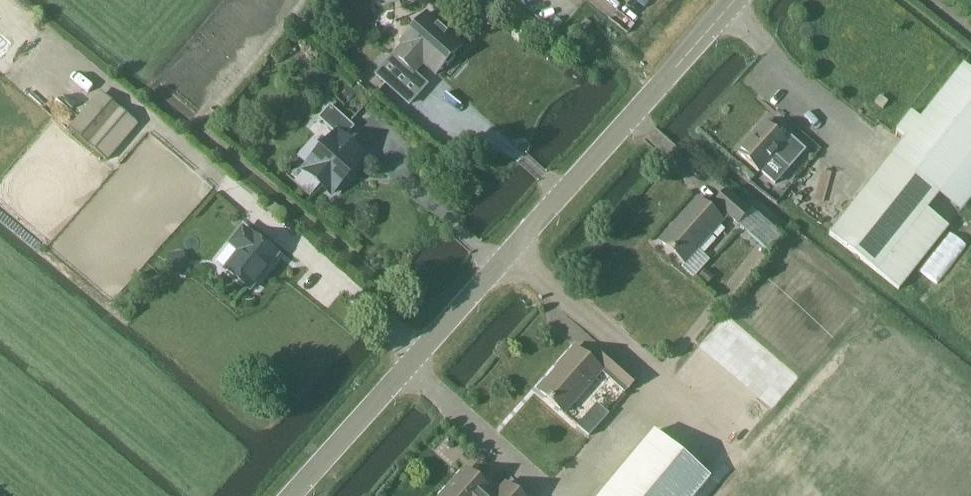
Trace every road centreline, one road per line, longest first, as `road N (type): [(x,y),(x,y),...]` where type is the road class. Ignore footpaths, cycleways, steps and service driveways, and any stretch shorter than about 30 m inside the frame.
road 1 (unclassified): [(293,495),(734,0)]

